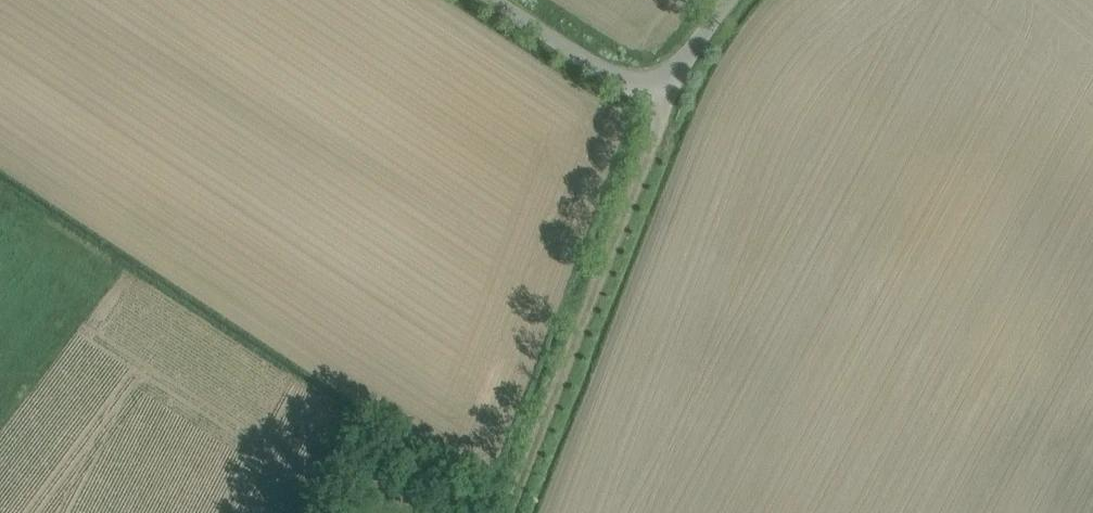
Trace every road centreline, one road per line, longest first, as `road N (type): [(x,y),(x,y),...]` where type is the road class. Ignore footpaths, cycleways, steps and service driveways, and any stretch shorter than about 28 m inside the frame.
road 1 (track): [(661,89),(658,127),(509,512)]
road 2 (unclassified): [(661,89),(615,78),(496,0)]

